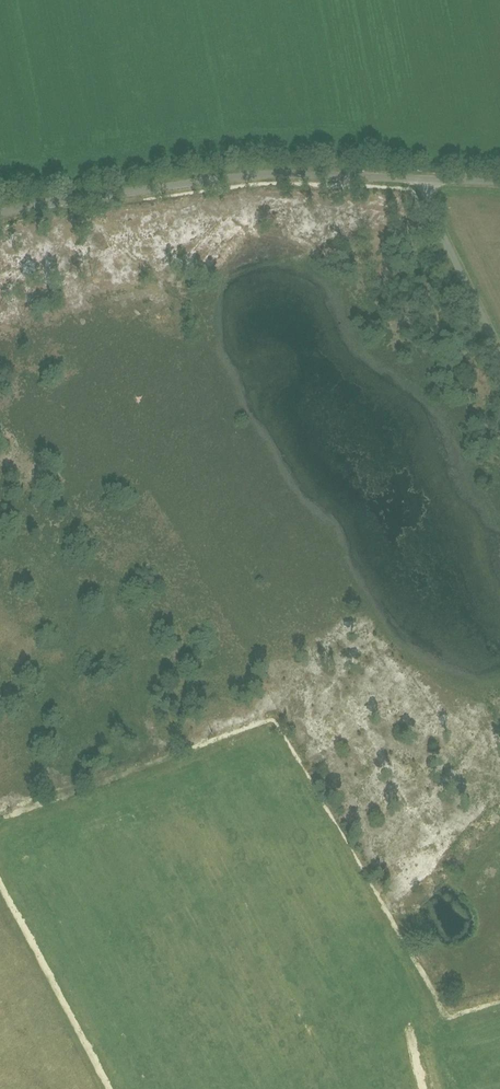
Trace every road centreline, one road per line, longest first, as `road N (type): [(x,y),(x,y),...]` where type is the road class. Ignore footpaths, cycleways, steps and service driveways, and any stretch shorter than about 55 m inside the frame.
road 1 (unclassified): [(0,215),(262,173),(427,179)]
road 2 (unclassified): [(499,357),(430,204),(427,179)]

